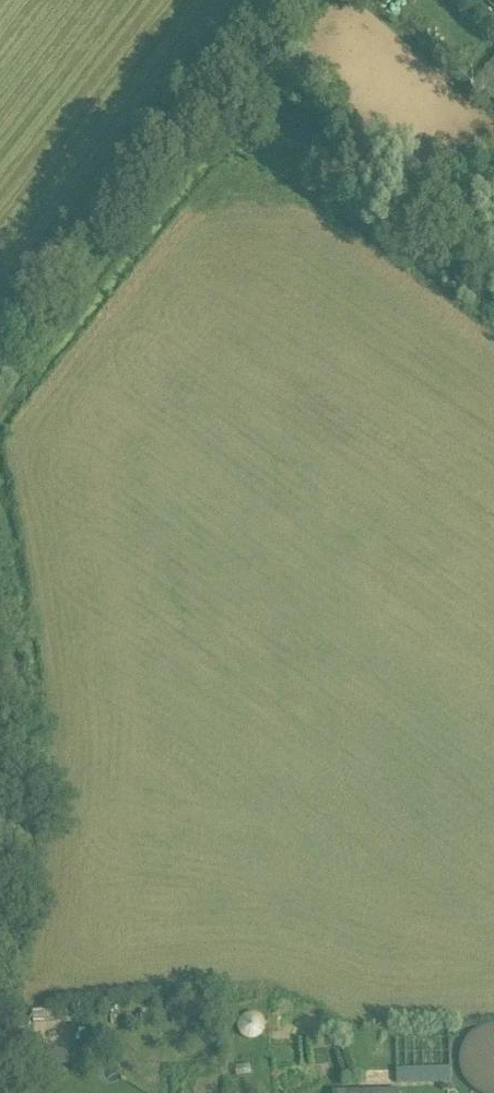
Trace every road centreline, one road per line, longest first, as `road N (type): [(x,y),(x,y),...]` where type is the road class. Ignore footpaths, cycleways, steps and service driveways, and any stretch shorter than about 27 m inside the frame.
road 1 (track): [(0,558),(28,719),(0,1064)]
road 2 (track): [(317,0),(0,397)]

